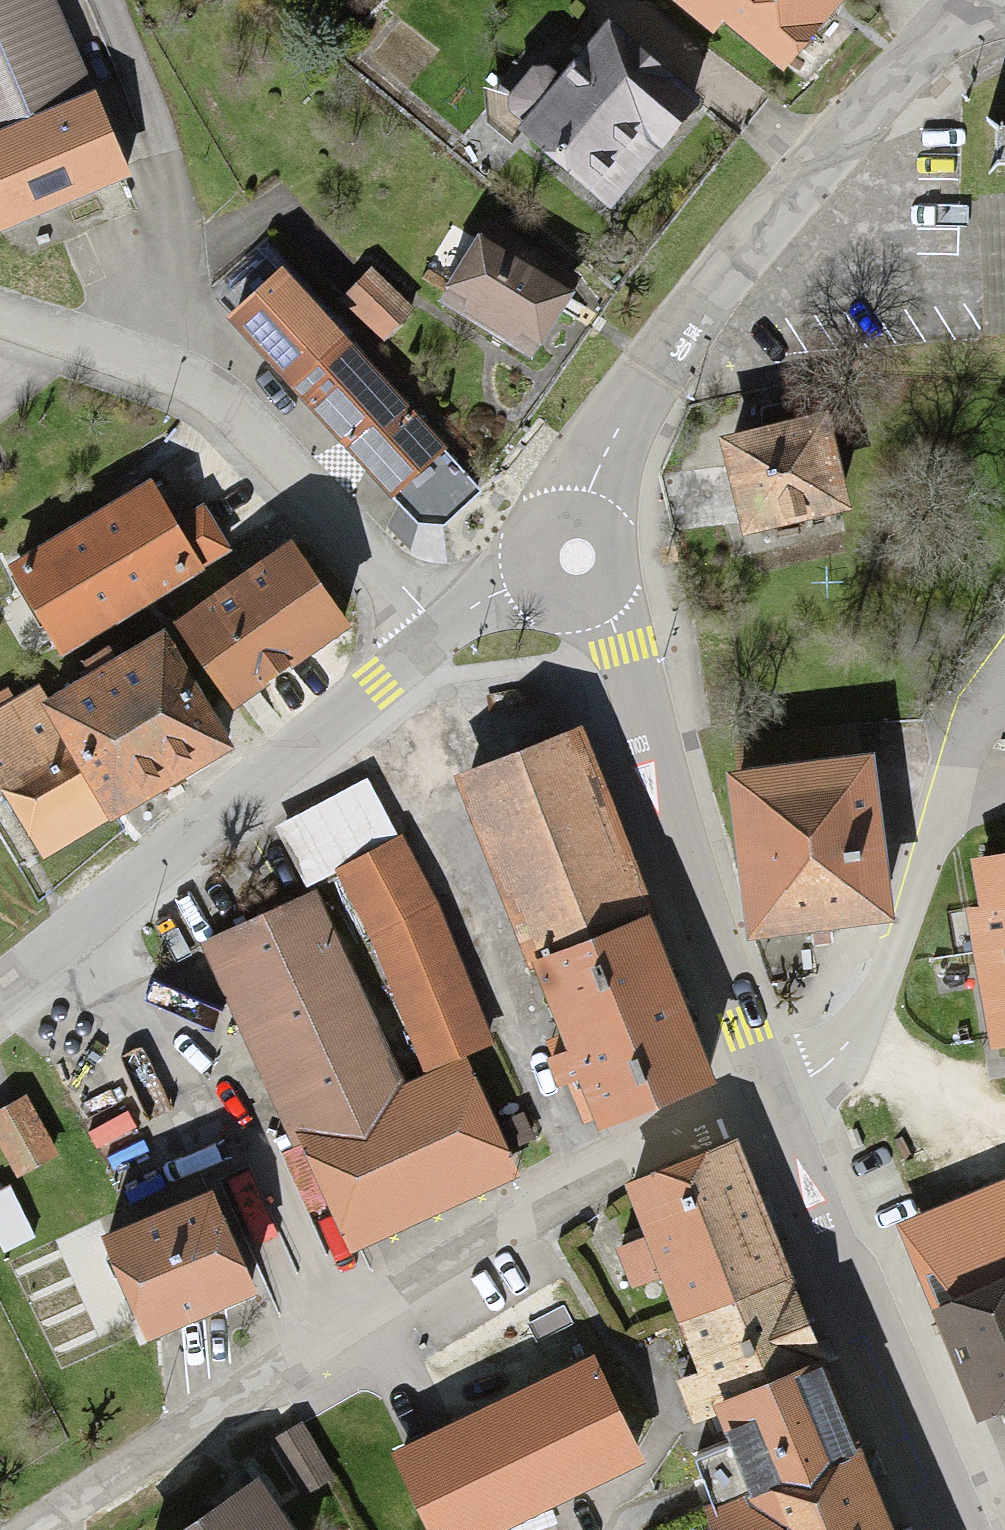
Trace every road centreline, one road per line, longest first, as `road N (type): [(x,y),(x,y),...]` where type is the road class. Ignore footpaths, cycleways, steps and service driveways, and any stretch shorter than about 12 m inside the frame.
road 1 (residential): [(770,1096),(535,1208),(33,1529)]
road 2 (residential): [(572,547),(621,430),(735,259),(843,129),(968,0)]
road 3 (residential): [(770,1096),(620,648),(572,547)]
road 4 (residential): [(437,633),(0,998)]
road 5 (residential): [(0,312),(146,363),(226,406),(437,633)]
road 6 (residential): [(968,1529),(770,1096)]
road 7 (residential): [(770,1096),(845,1049),(882,986),(967,782),(1004,777)]
road 8 (residential): [(572,547),(437,633)]

